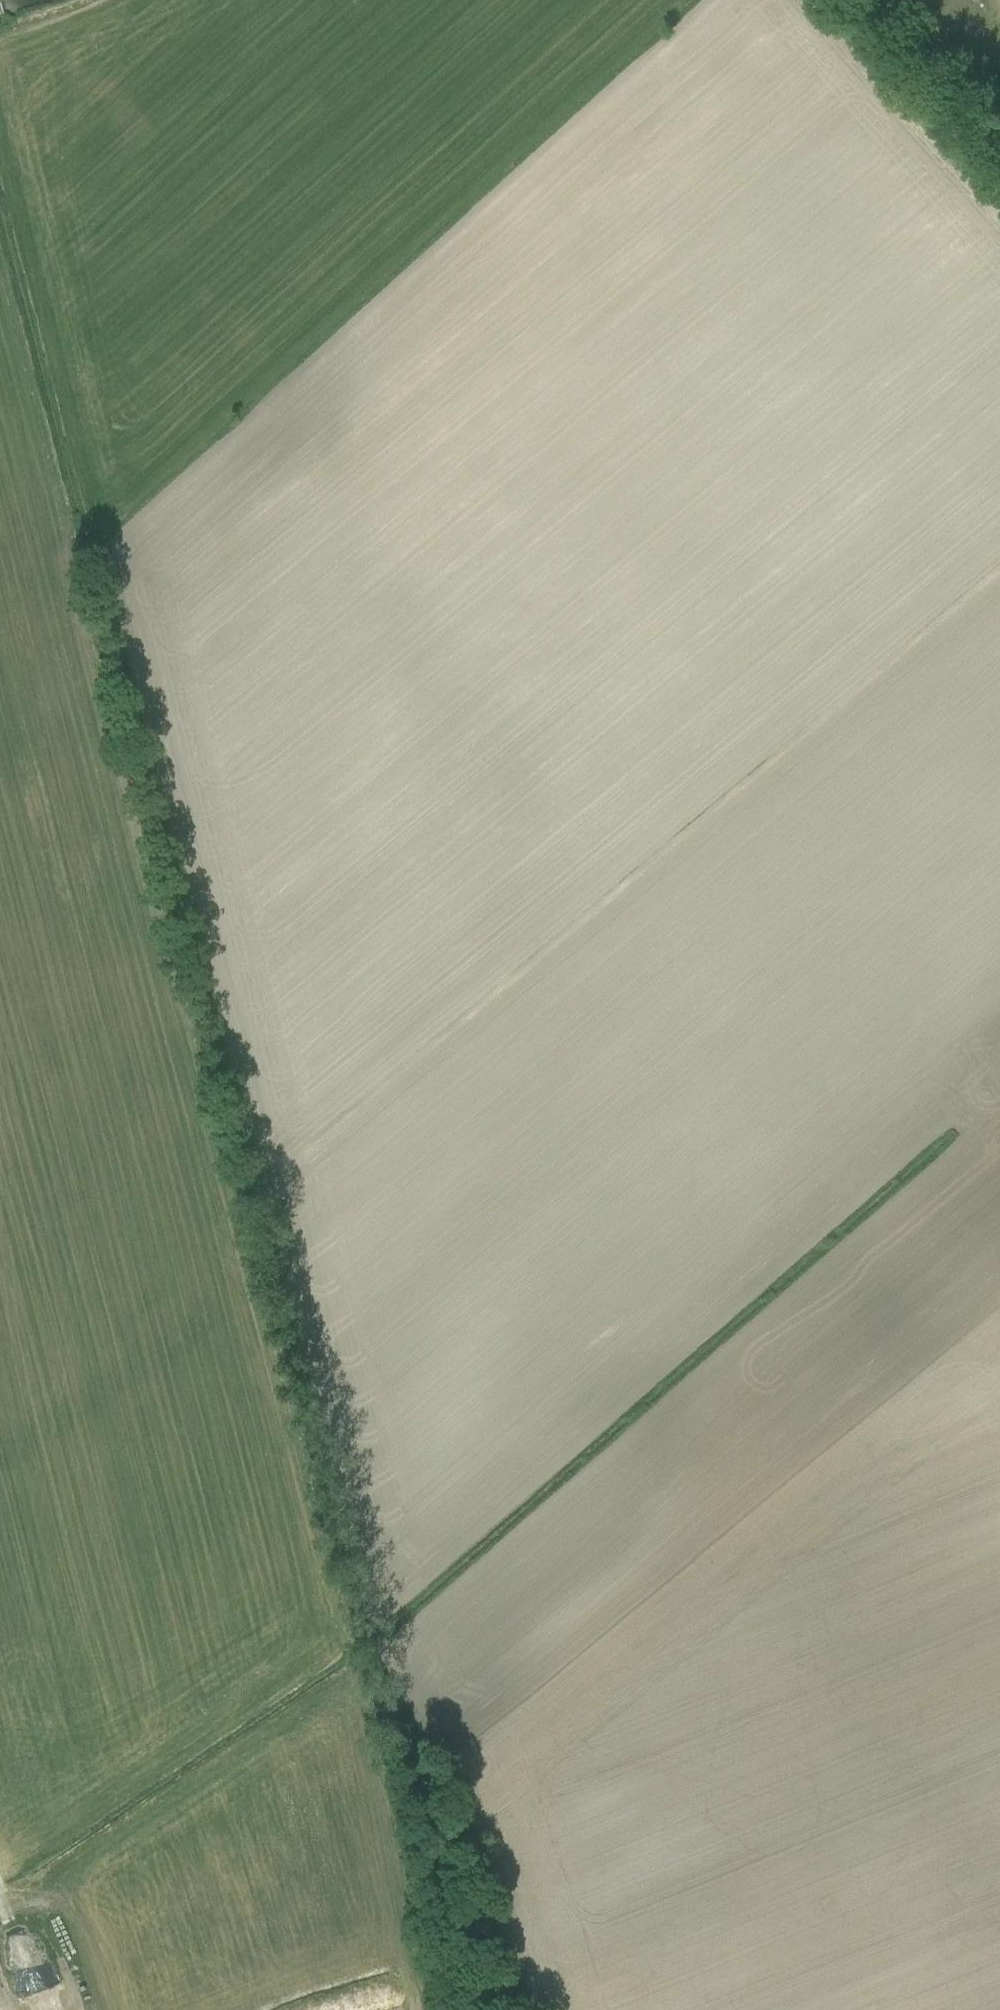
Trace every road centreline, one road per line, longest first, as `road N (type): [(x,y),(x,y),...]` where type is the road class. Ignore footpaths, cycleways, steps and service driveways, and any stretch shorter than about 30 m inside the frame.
road 1 (unclassified): [(999,145),(870,0)]

